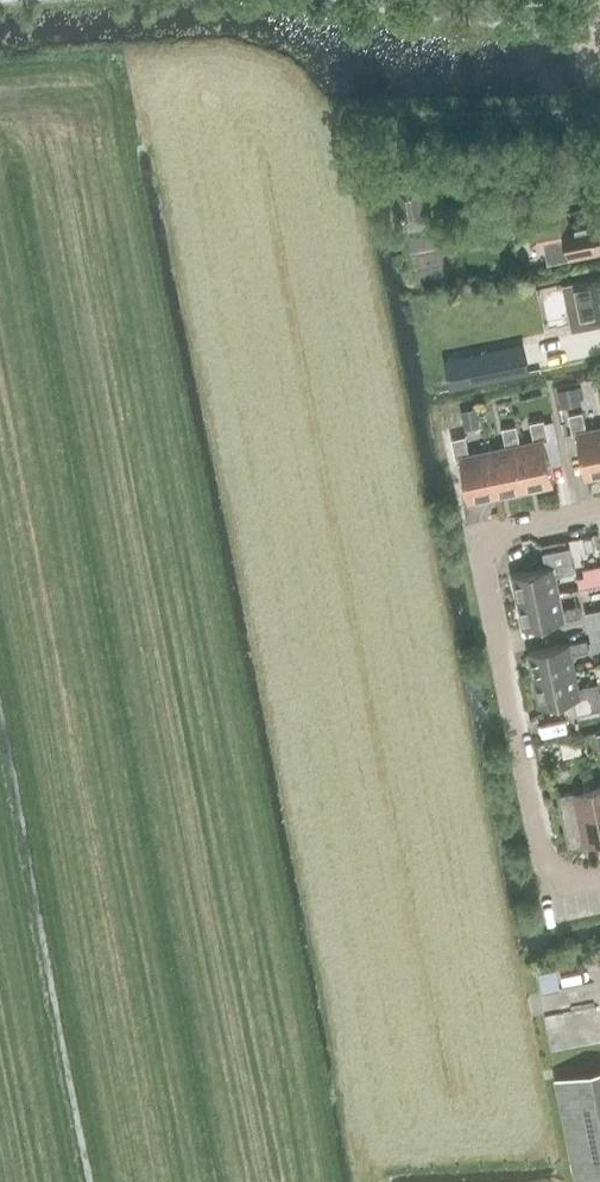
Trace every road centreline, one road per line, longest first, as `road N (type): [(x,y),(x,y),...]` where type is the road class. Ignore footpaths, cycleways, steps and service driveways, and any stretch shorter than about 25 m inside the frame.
road 1 (residential): [(599,877),(572,883),(549,870),(479,536),(599,511)]
road 2 (track): [(599,115),(352,121)]
road 3 (tertiary): [(599,13),(452,12),(386,0)]

